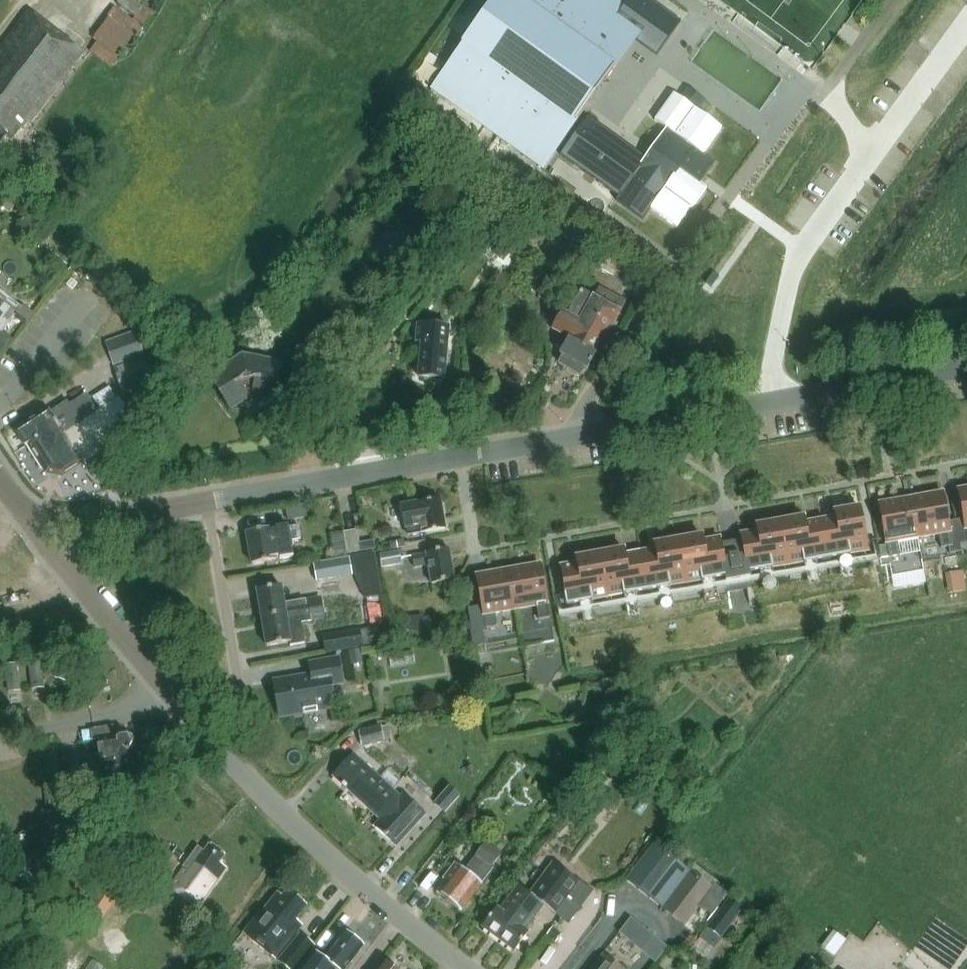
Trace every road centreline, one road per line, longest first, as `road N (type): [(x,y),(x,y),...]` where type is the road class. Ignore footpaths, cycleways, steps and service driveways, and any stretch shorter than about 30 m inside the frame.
road 1 (tertiary): [(467,968),(308,838),(222,753),(74,575)]
road 2 (residential): [(584,434),(592,390),(707,224),(810,88),(836,78),(893,0)]
road 3 (tertiary): [(101,523),(584,434)]
road 4 (tertiary): [(584,434),(947,369)]
road 5 (track): [(0,737),(135,708),(169,689)]

